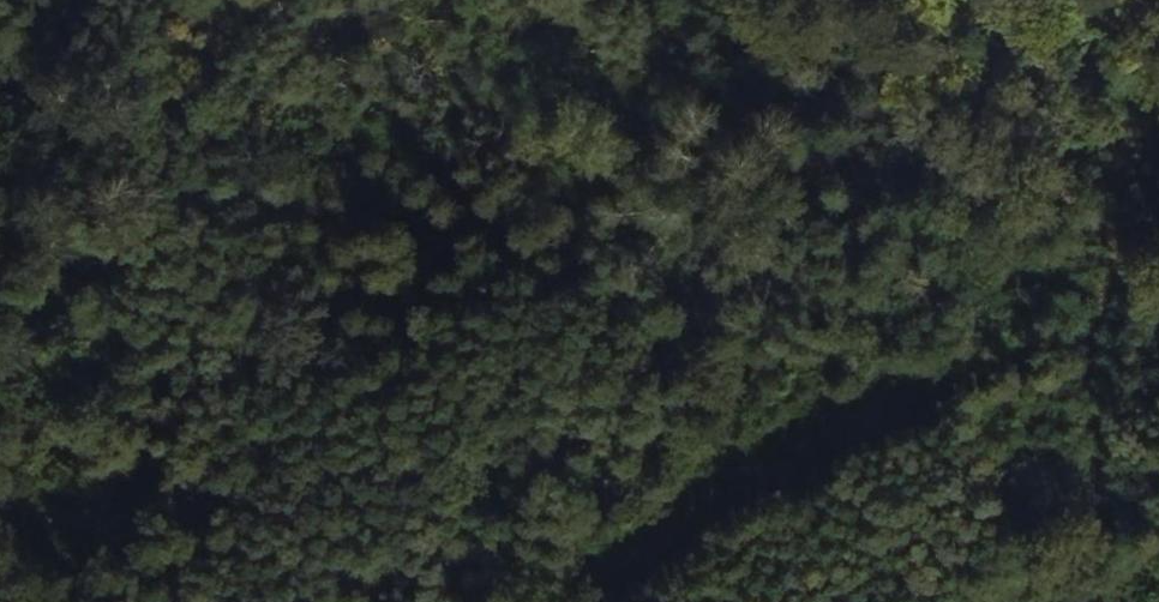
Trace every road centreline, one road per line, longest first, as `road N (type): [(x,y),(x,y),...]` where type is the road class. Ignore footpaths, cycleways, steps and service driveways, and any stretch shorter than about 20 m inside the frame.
road 1 (track): [(737,0),(819,62),(977,129),(985,252),(1158,432)]

